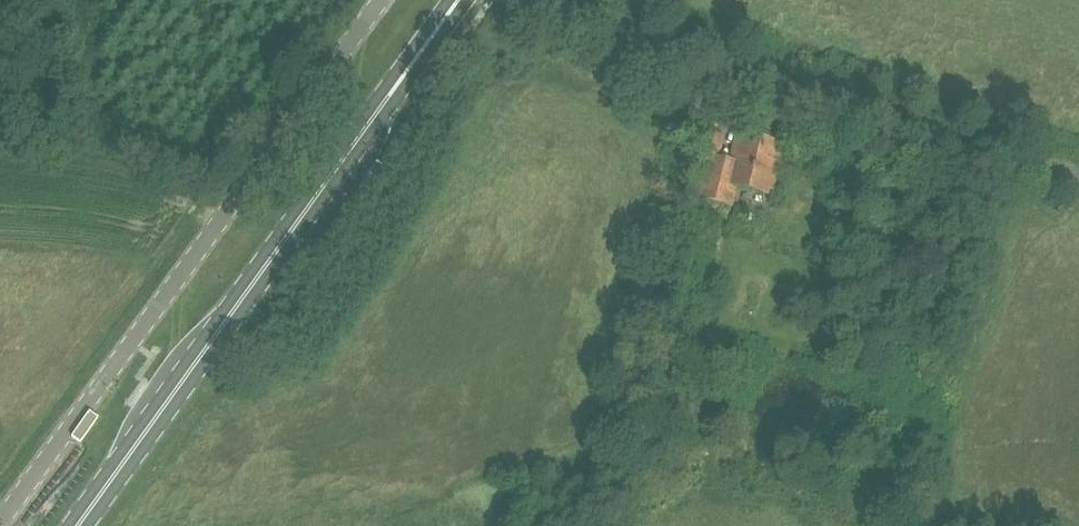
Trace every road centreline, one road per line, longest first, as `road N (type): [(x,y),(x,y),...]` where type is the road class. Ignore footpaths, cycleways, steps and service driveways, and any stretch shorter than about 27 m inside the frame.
road 1 (unclassified): [(0,524),(380,0)]
road 2 (primary): [(81,525),(458,0)]
road 3 (unclassified): [(1078,178),(512,0)]

